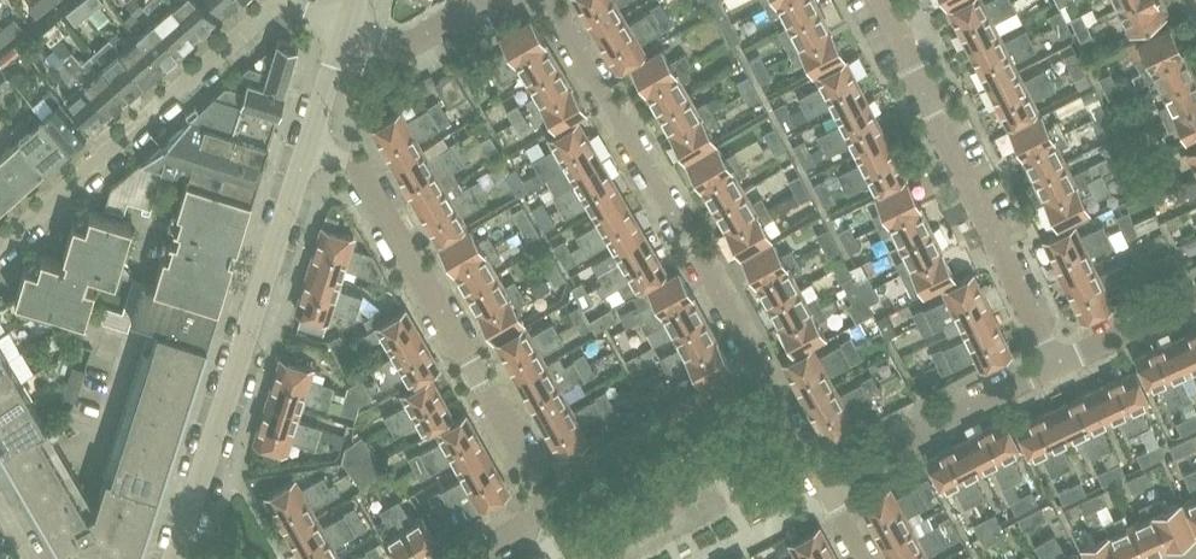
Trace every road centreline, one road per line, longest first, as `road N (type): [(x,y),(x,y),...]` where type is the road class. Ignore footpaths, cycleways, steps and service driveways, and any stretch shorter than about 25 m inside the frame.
road 1 (residential): [(828,485),(548,0)]
road 2 (residential): [(469,558),(545,509),(545,495),(374,190),(346,161),(310,149)]
road 3 (residential): [(0,246),(269,9),(292,7),(352,24)]
road 4 (unclassified): [(175,558),(310,149)]
road 5 (residential): [(1055,367),(880,0)]
road 6 (residential): [(828,485),(1055,367)]
road 7 (residential): [(1055,367),(1195,303)]
road 8 (residential): [(352,24),(408,45),(431,39),(488,0)]
road 9 (unclassified): [(310,149),(352,24)]

